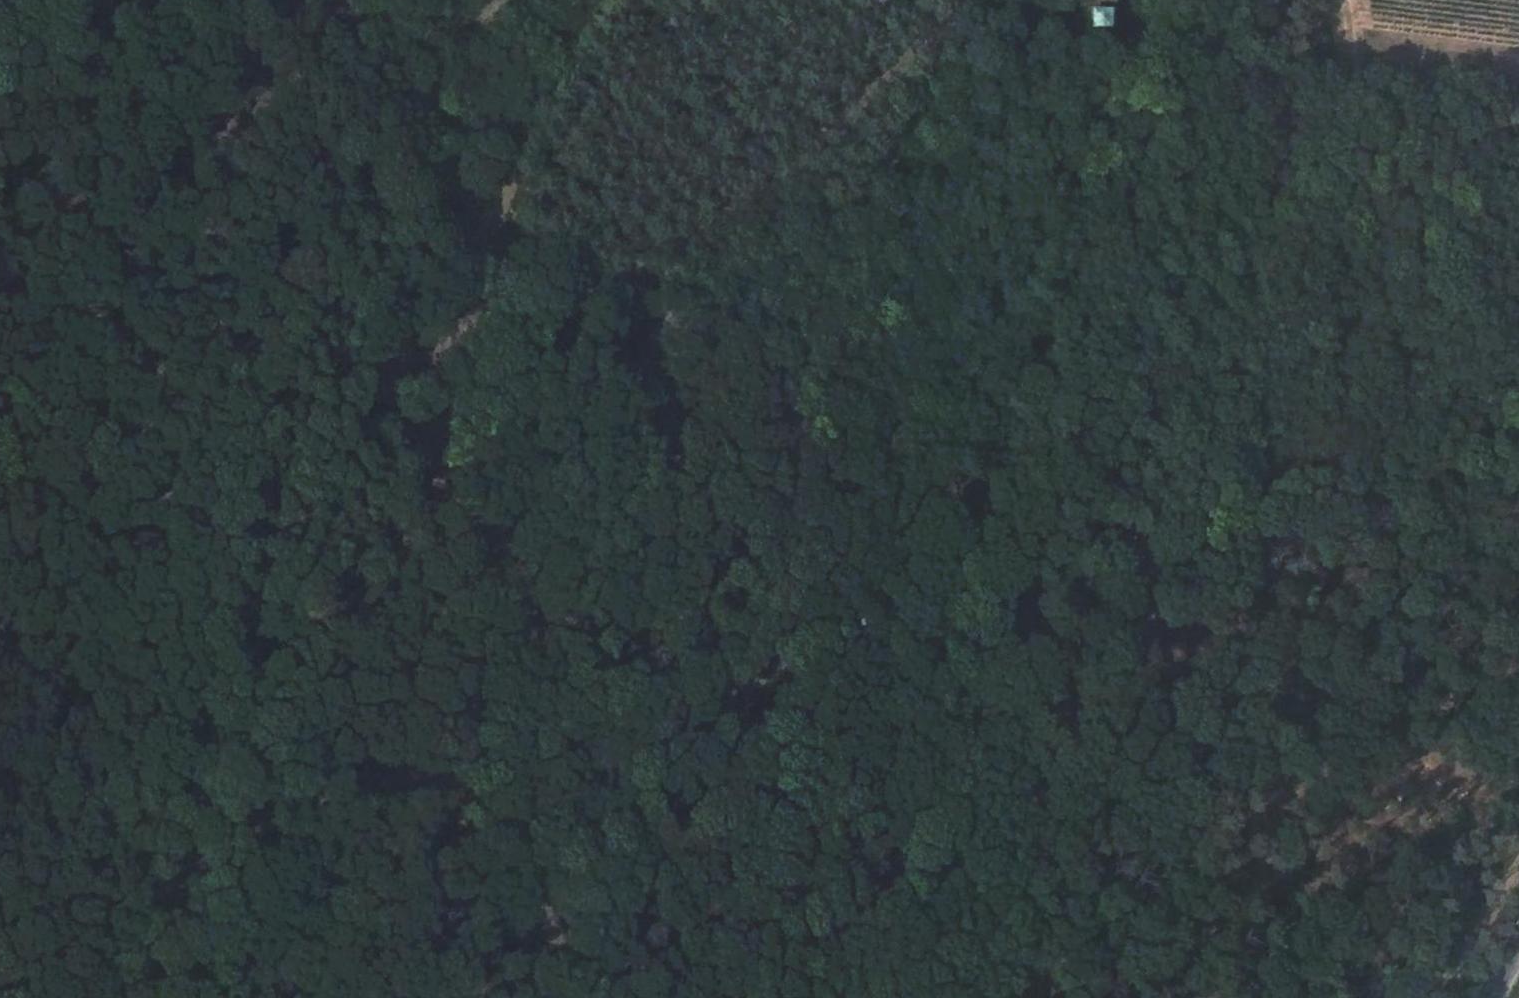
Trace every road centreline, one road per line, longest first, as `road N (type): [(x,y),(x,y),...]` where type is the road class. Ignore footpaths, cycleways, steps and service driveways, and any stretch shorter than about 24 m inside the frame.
road 1 (track): [(934,0),(843,109),(677,239),(458,389),(377,492),(304,639),(265,695),(238,705),(226,678),(242,210),(258,33),(271,0)]
road 2 (track): [(1518,421),(1497,453),(1424,509)]

